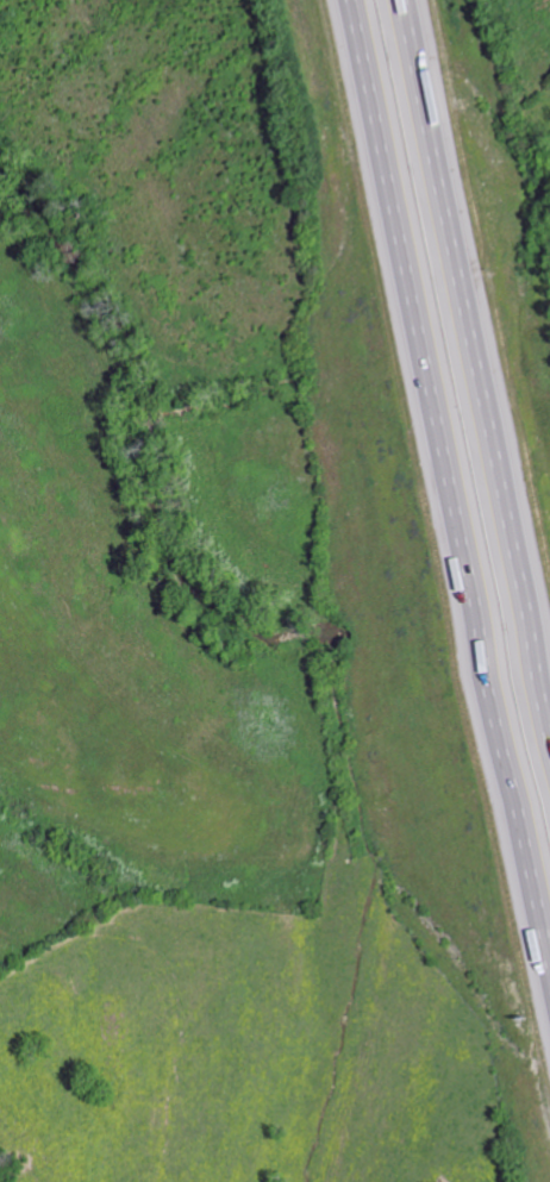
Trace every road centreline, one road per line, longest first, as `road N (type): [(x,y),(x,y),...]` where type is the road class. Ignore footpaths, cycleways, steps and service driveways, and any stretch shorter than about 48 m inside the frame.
road 1 (motorway): [(352,0),(549,951)]
road 2 (motorway): [(549,708),(400,0)]

